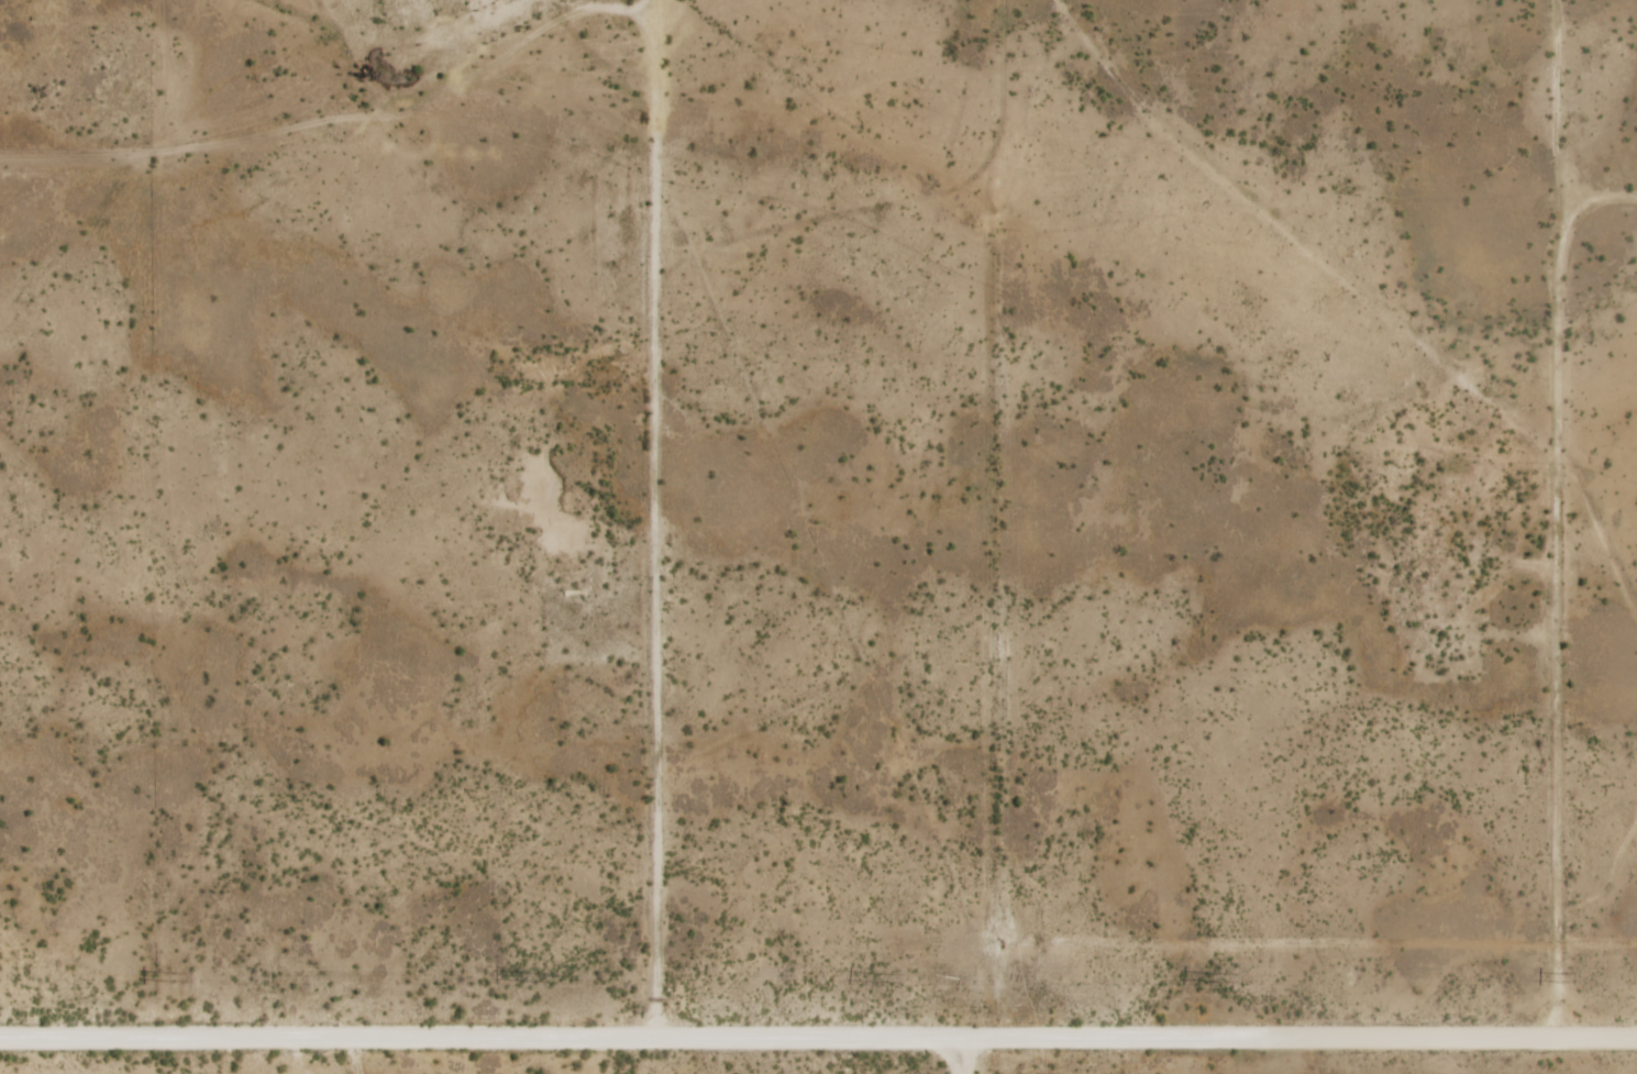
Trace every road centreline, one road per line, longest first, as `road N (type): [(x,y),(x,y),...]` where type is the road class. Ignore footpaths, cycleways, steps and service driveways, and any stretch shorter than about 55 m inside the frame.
road 1 (residential): [(0,1041),(1636,1040)]

